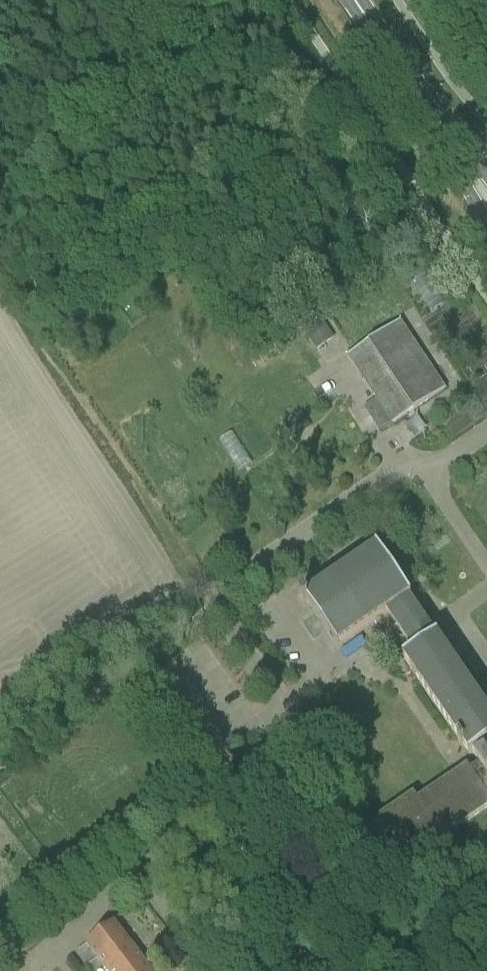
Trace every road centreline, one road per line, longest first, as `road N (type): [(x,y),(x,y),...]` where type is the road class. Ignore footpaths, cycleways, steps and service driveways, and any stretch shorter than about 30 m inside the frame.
road 1 (unclassified): [(214,970),(154,889),(144,834),(258,741),(273,706),(262,670),(223,608),(221,572),(388,453),(452,453),(486,430)]
road 2 (secondary): [(486,200),(353,0)]
road 3 (track): [(144,834),(92,909),(14,970)]

